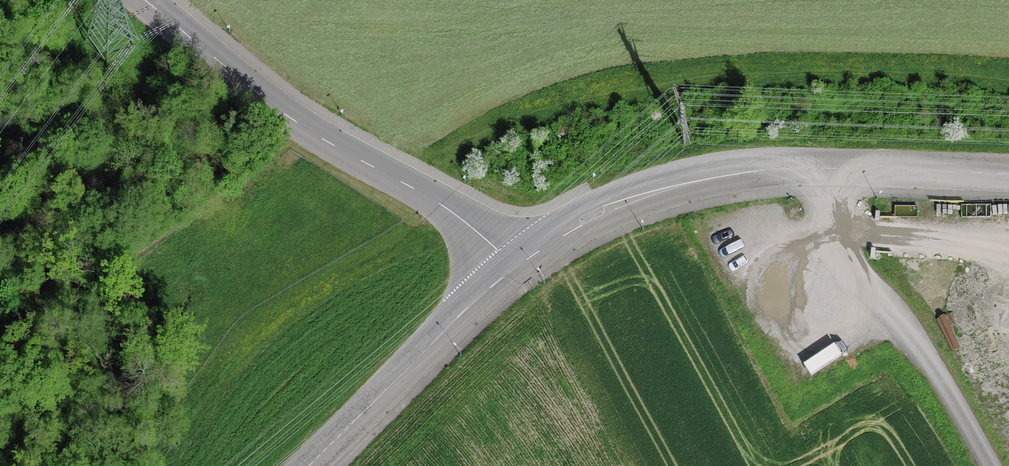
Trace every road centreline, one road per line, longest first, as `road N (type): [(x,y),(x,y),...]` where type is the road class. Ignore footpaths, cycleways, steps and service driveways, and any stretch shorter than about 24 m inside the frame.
road 1 (unclassified): [(514,269),(440,204),(274,113),(137,0)]
road 2 (residential): [(859,167),(761,169),(634,199),(591,216),(514,269)]
road 3 (unclassified): [(514,269),(314,465)]
road 4 (unclassified): [(859,167),(1008,172)]

